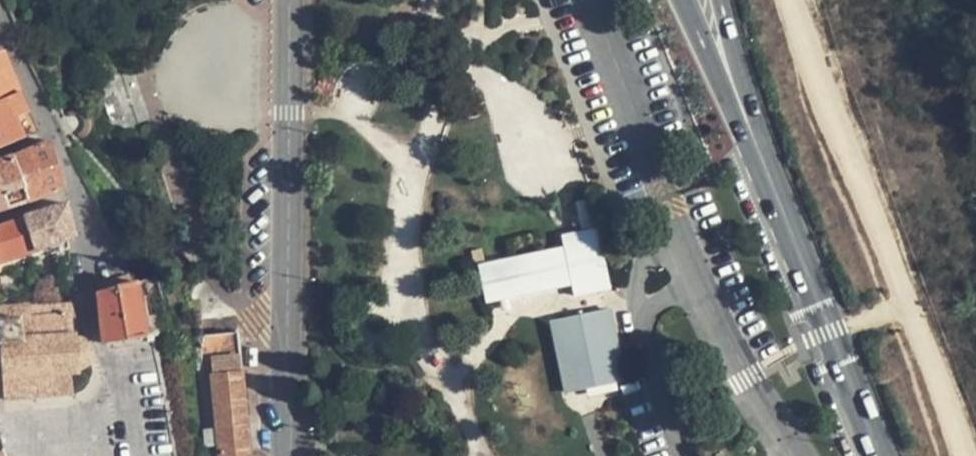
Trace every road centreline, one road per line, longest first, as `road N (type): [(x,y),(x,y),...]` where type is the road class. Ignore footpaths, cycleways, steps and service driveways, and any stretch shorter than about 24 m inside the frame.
road 1 (tertiary): [(285,455),(290,0)]
road 2 (residential): [(0,6),(105,251),(84,262),(99,344)]
road 3 (secondary): [(881,455),(754,144)]
road 4 (secondary): [(688,0),(754,144)]
road 5 (secondary): [(754,144),(719,0)]

